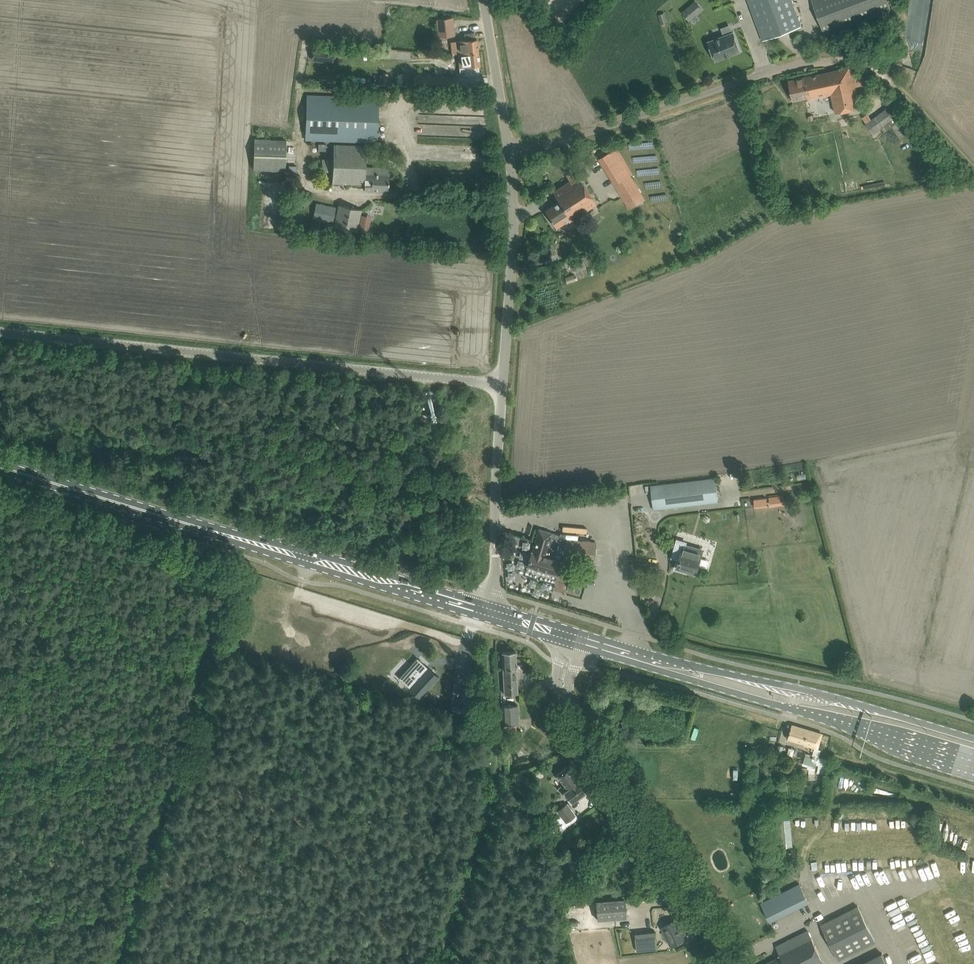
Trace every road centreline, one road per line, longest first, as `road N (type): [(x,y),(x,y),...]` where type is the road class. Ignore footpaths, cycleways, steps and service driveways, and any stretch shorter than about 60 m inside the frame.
road 1 (tertiary): [(484,612),(0,467)]
road 2 (unclassified): [(502,384),(0,332)]
road 3 (unclassified): [(511,157),(801,64),(865,64)]
road 4 (tertiary): [(662,665),(696,684),(973,767)]
road 5 (unclassified): [(737,963),(690,866),(564,690)]
road 6 (tertiary): [(973,739),(803,690),(662,665)]
road 7 (unclassified): [(484,612),(496,556),(502,384)]
road 8 (unclassified): [(502,384),(511,157)]
road 9 (unclassified): [(511,157),(484,0)]
road 10 (track): [(865,64),(894,83),(973,170)]

